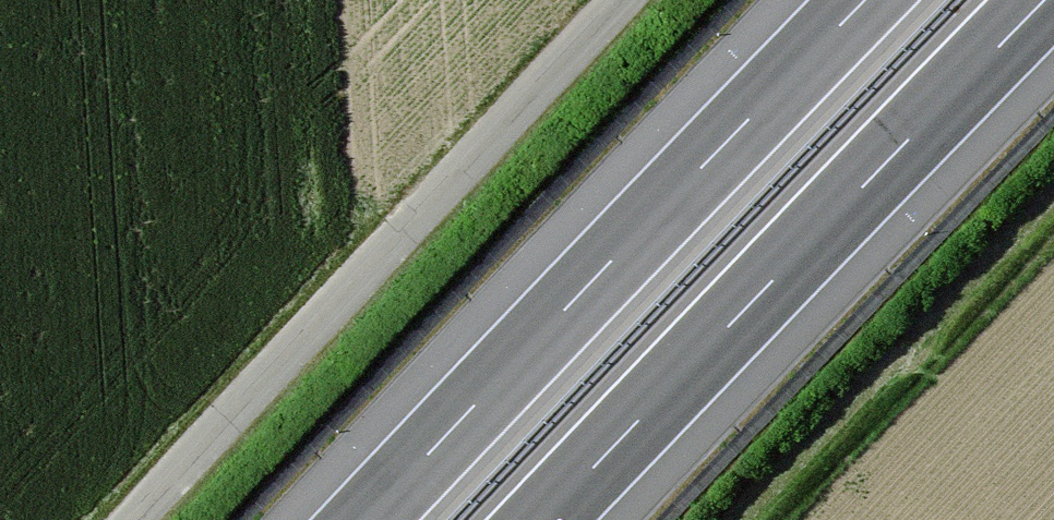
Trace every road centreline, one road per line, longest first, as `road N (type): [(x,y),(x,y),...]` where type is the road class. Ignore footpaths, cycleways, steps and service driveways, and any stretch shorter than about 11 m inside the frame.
road 1 (motorway): [(543,519),(1045,0)]
road 2 (motorway): [(865,0),(366,519)]
road 3 (track): [(136,519),(623,0)]

